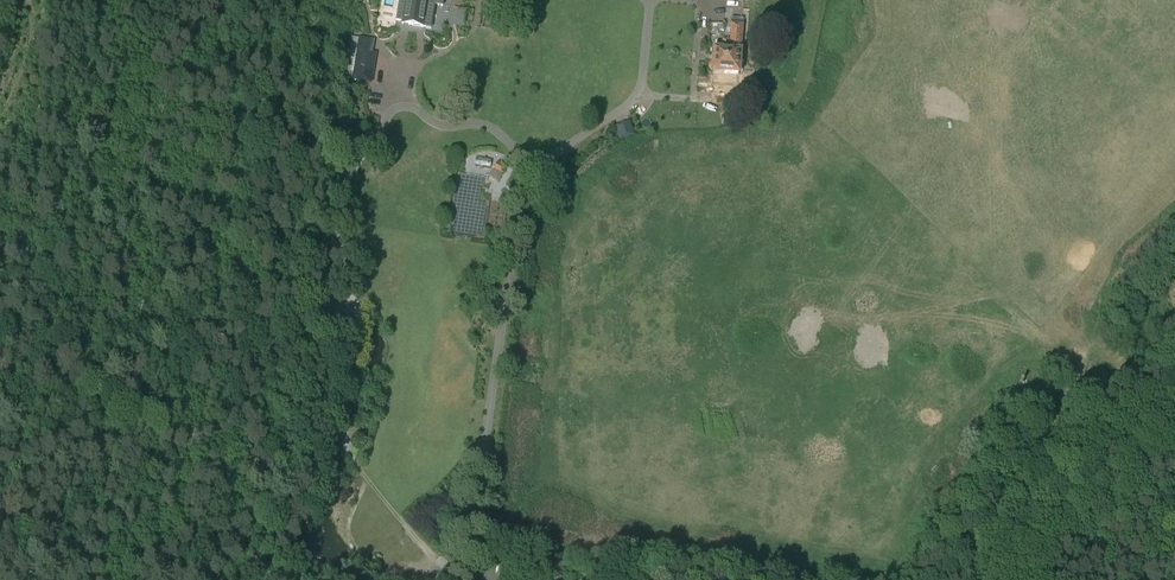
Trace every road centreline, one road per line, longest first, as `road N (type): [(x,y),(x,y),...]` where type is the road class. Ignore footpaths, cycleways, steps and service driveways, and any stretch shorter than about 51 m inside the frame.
road 1 (track): [(468,546),(530,191),(550,158),(648,98)]
road 2 (unclassified): [(993,579),(1174,376)]
road 3 (track): [(1009,561),(1007,507),(1075,375)]
road 4 (track): [(539,170),(487,127),(427,119),(394,80)]
road 5 (track): [(31,0),(26,65),(0,113)]

